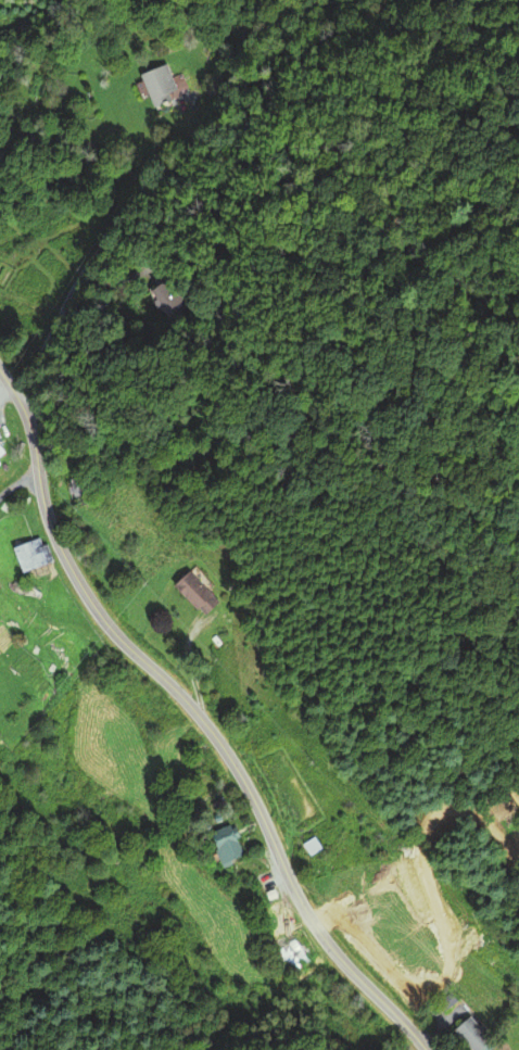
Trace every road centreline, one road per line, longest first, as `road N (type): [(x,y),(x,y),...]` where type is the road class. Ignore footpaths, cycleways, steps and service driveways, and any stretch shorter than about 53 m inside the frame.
road 1 (tertiary): [(427,1049),(317,929),(252,796),(200,716),(86,596),(46,516),(31,431),(0,371)]
road 2 (residential): [(23,408),(39,355),(83,271),(197,143)]
road 3 (residential): [(197,143),(215,100),(267,37),(306,12),(351,0)]

